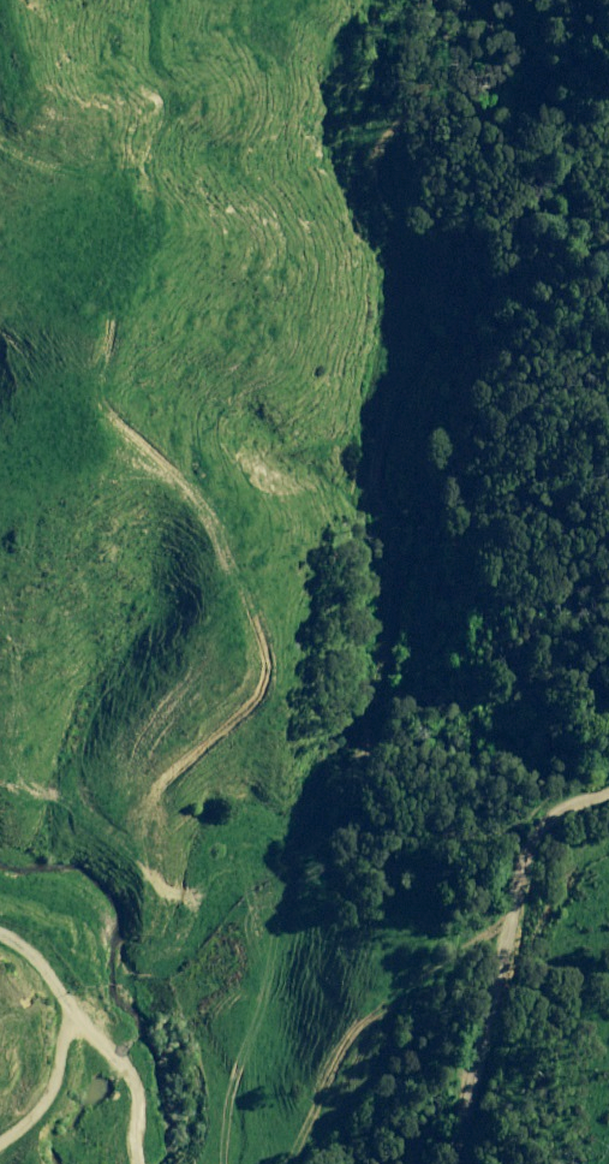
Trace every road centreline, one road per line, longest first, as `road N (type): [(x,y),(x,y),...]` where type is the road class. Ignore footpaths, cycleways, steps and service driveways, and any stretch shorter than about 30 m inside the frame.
road 1 (track): [(228,1163),(235,1088),(271,952),(270,924),(263,900),(231,877),(187,892),(168,890),(146,862),(145,834),(160,787),(258,696),(266,658),(208,510),(109,412),(100,394),(117,241),(112,212),(81,178),(0,142)]
road 2 (track): [(378,192),(410,254),(415,302),(383,468),(399,540),(399,614),(348,770),(250,884)]
road 3 (track): [(608,796),(552,818),(529,854),(489,1007),(462,1163)]
road 4 (track): [(143,1163),(141,1081),(130,1059),(75,1023),(63,1035),(57,1080),(43,1108),(0,1150)]
road 5 (track): [(0,934),(27,947),(52,976),(75,1023)]

